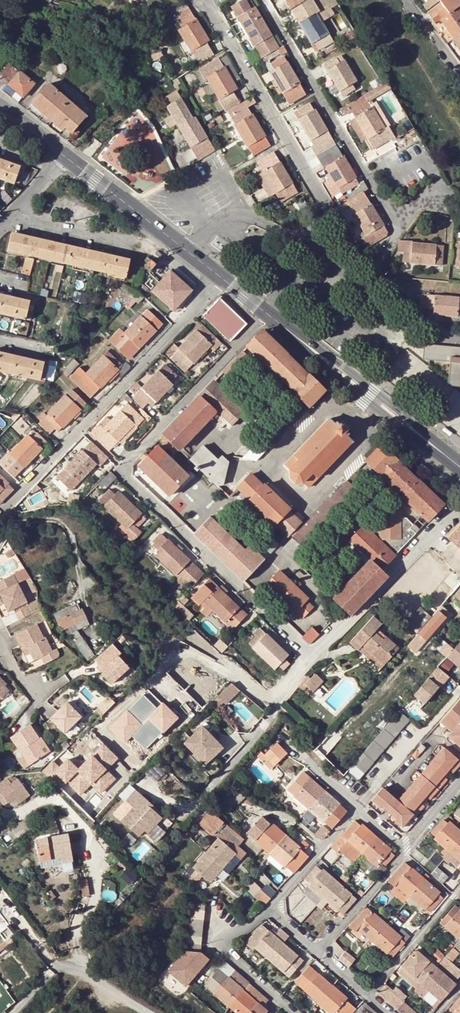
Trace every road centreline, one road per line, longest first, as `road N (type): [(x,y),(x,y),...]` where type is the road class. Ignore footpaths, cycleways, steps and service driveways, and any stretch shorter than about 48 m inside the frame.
road 1 (residential): [(311,659),(123,475),(125,462),(266,314)]
road 2 (residential): [(220,277),(0,517)]
road 3 (residential): [(399,221),(261,0)]
road 4 (residential): [(201,1),(333,221)]
road 5 (residential): [(95,733),(182,654),(279,706)]
road 6 (residential): [(459,499),(311,659)]
road 7 (secondary): [(310,349),(333,378),(459,467)]
road 8 (secondary): [(459,466),(402,411),(310,349)]
road 9 (residential): [(187,251),(236,213),(292,237),(333,221)]
road 10 (residential): [(272,905),(221,942),(291,1012)]
road 11 (secondary): [(64,156),(187,251)]
road 12 (residential): [(366,997),(459,890)]
road 13 (residential): [(404,852),(316,951)]
road 14 (residential): [(8,217),(118,243),(134,240)]
road 15 (residential): [(38,946),(51,960),(148,1012)]
road 16 (residential): [(357,809),(272,905)]

